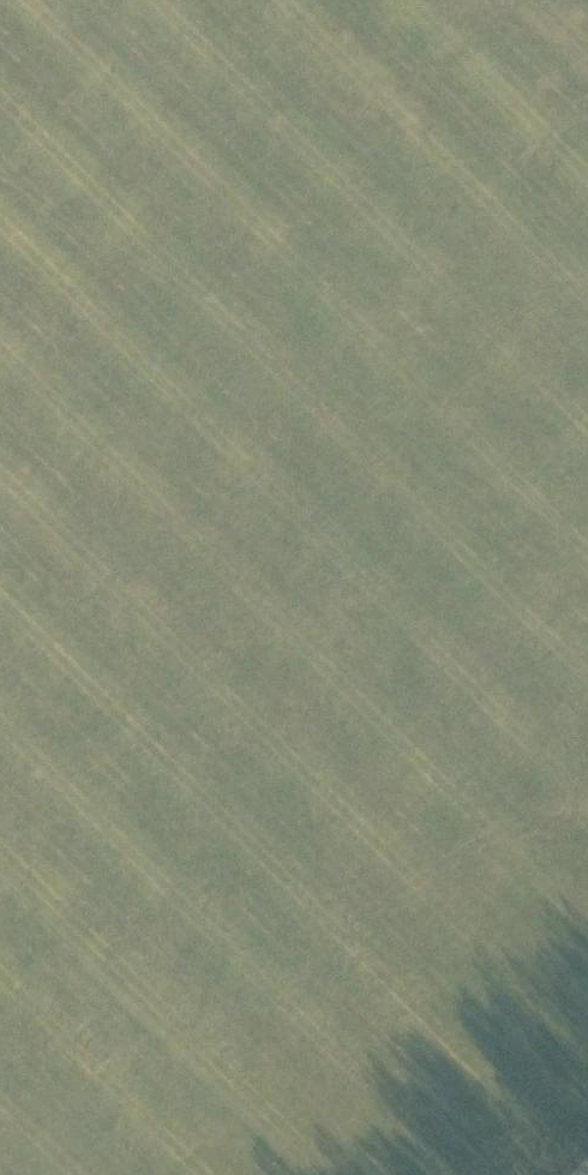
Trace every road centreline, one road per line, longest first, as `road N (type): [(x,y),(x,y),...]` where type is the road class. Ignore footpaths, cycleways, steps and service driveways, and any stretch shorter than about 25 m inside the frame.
road 1 (track): [(0,182),(587,546)]

